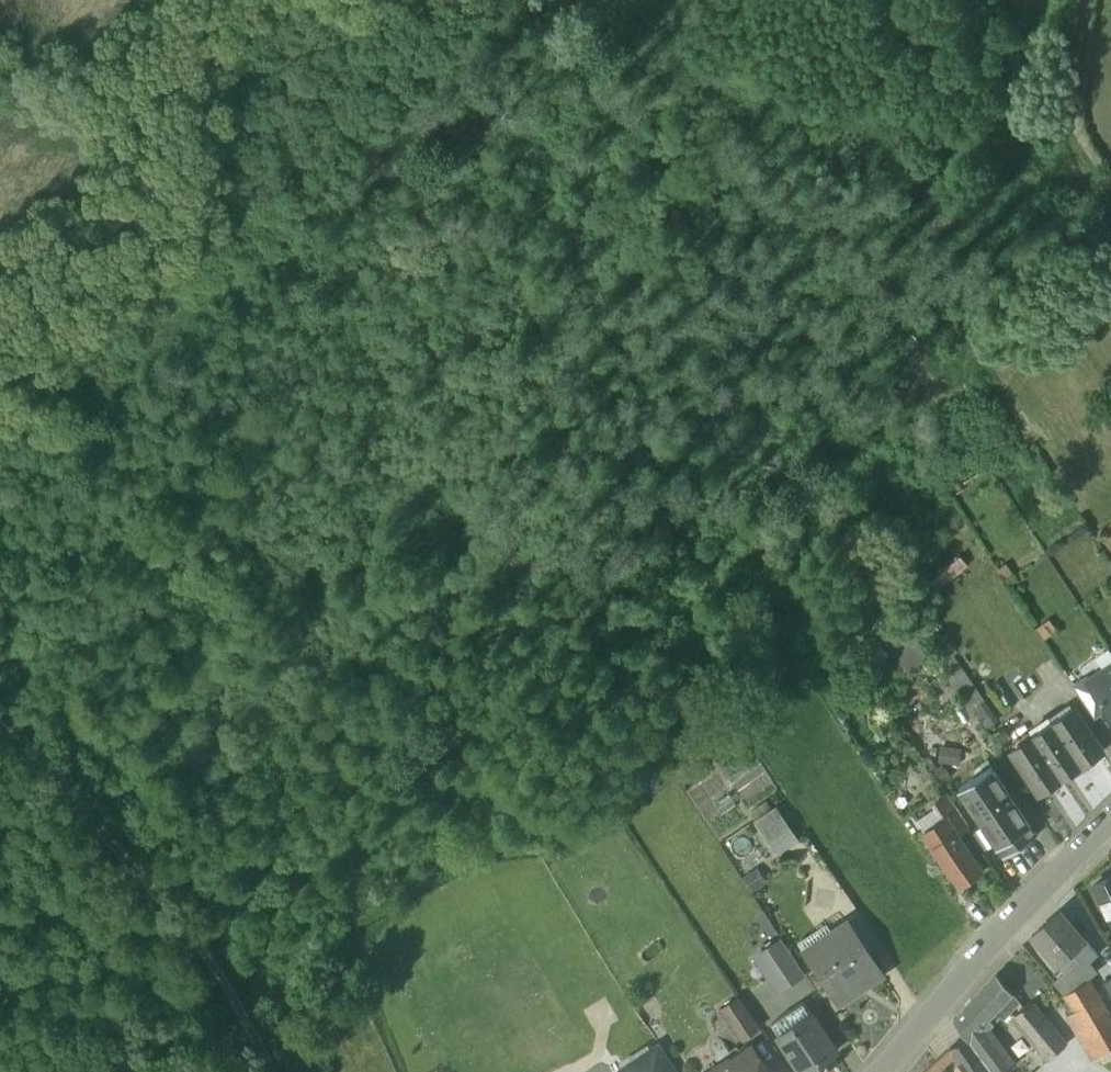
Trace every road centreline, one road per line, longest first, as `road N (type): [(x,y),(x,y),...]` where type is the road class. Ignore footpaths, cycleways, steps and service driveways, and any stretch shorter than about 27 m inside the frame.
road 1 (track): [(273,1071),(183,927),(0,710)]
road 2 (residential): [(879,1071),(1110,817)]
road 3 (track): [(1078,0),(1062,98),(1073,150),(1110,205)]

